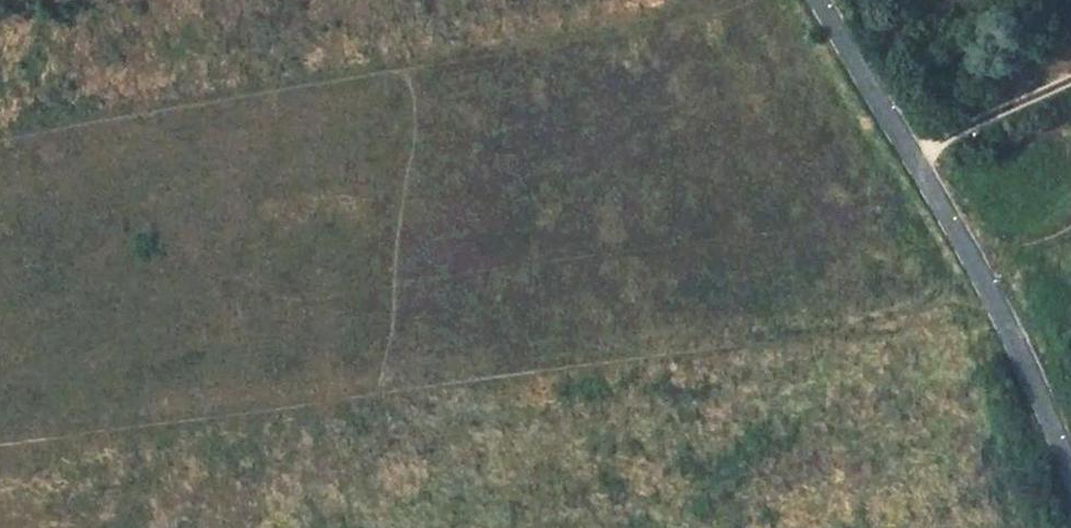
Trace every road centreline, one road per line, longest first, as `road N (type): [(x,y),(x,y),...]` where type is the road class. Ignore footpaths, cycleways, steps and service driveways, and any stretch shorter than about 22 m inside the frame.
road 1 (unclassified): [(811,0),(995,312),(1070,484)]

